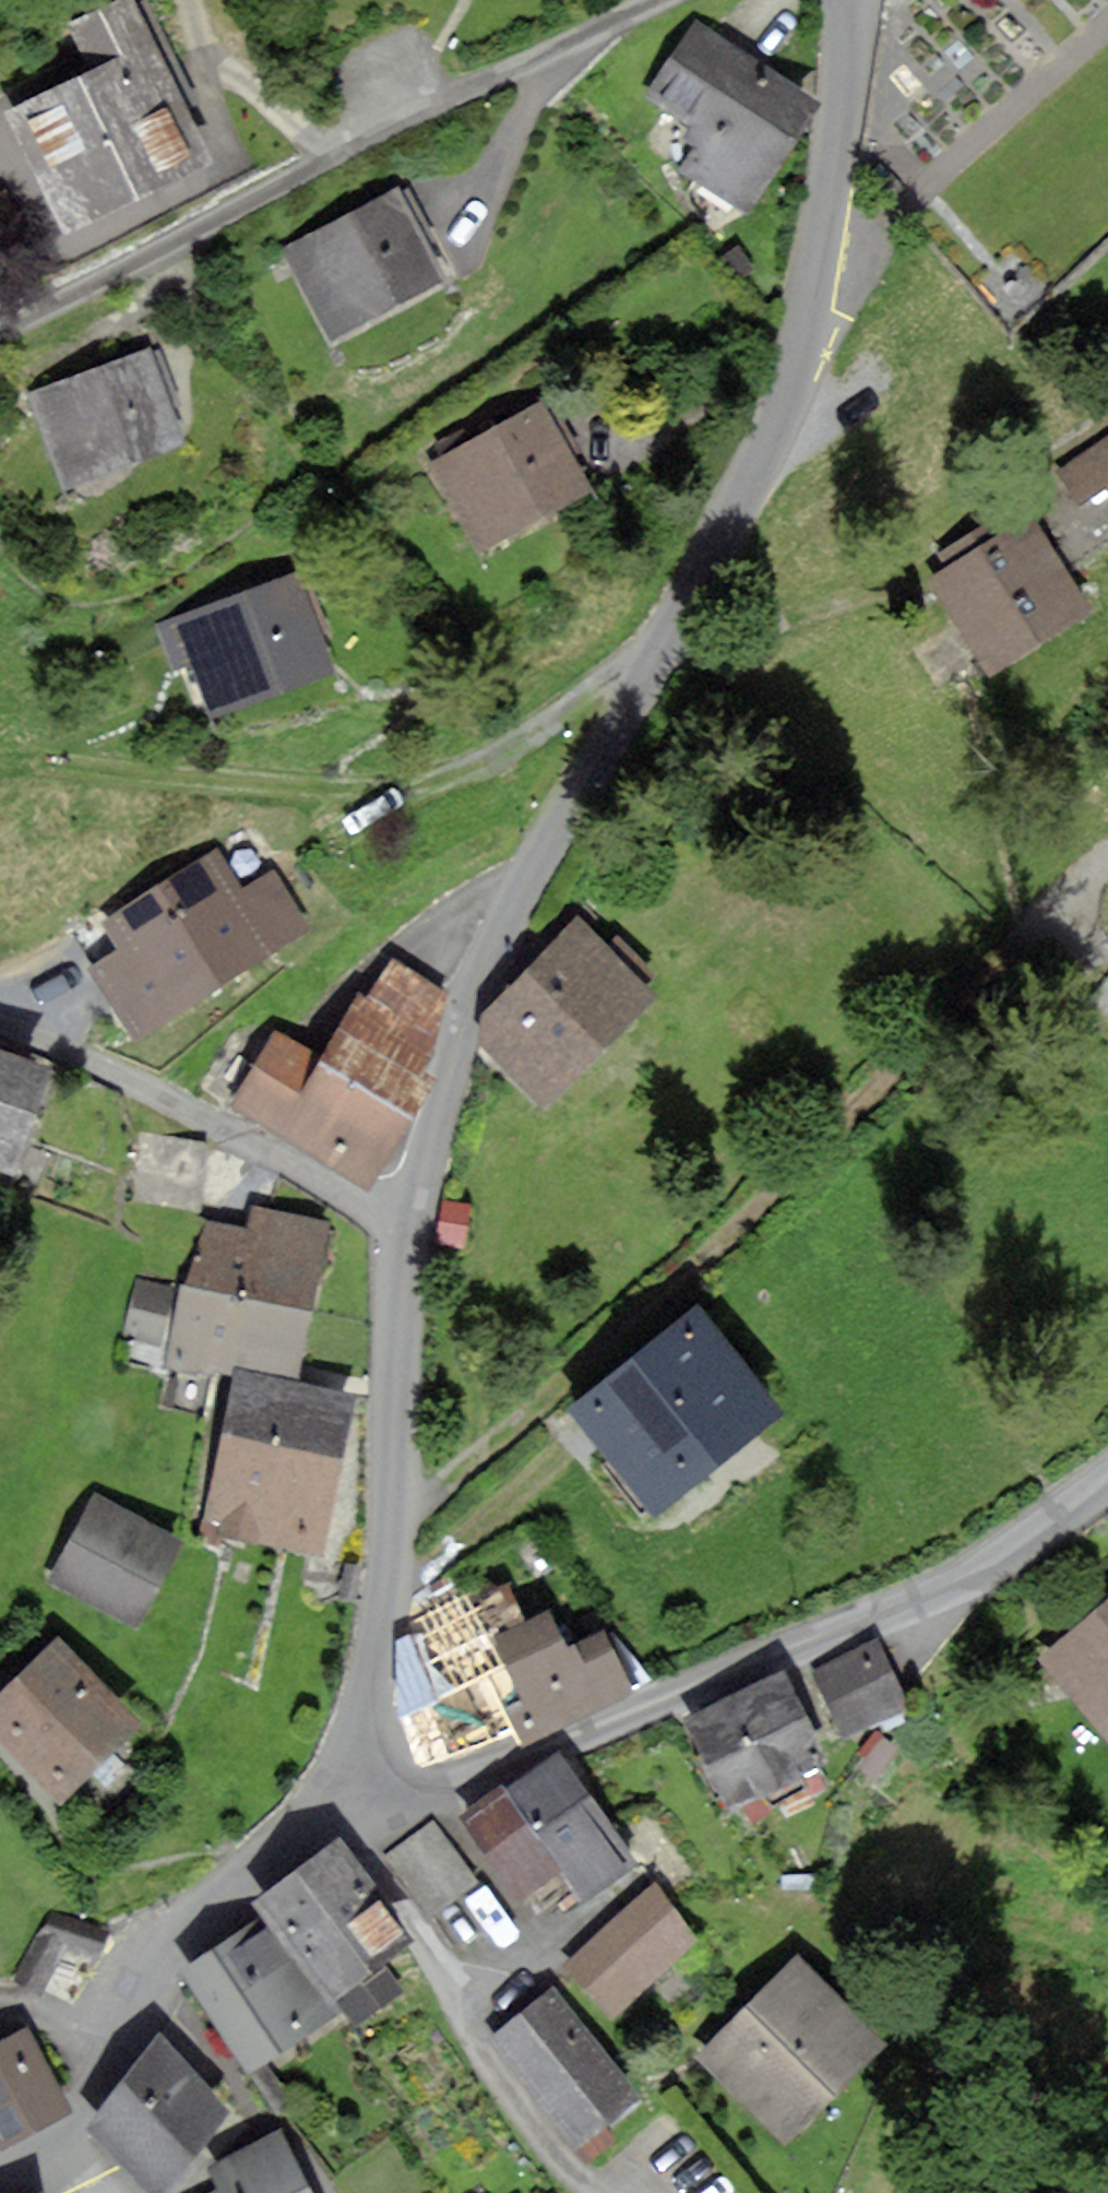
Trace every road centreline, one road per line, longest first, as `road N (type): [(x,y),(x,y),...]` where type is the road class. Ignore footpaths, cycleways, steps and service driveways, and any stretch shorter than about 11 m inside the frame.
road 1 (track): [(394,1517),(600,1360),(824,1139),(1107,883)]
road 2 (residential): [(847,0),(821,223),(773,425),(682,614),(548,840)]
road 3 (unclassified): [(1107,1473),(991,1563),(887,1612),(524,1758),(353,1799)]
road 4 (residential): [(28,318),(406,121),(668,0)]
road 5 (track): [(26,757),(267,784),(420,788),(499,753),(623,662),(656,660)]
road 6 (residential): [(353,1799),(354,1719),(394,1517),(413,1248)]
road 7 (residential): [(609,2192),(561,2160),(518,2109),(469,2033),(353,1799)]
road 8 (residential): [(413,1248),(229,1134),(0,1031)]
road 9 (residential): [(413,1248),(486,954),(548,840)]
road 10 (unclassified): [(353,1799),(300,1824),(250,1863),(185,1935),(109,2063)]
road 11 (residential): [(109,2063),(33,2016),(0,2007)]

